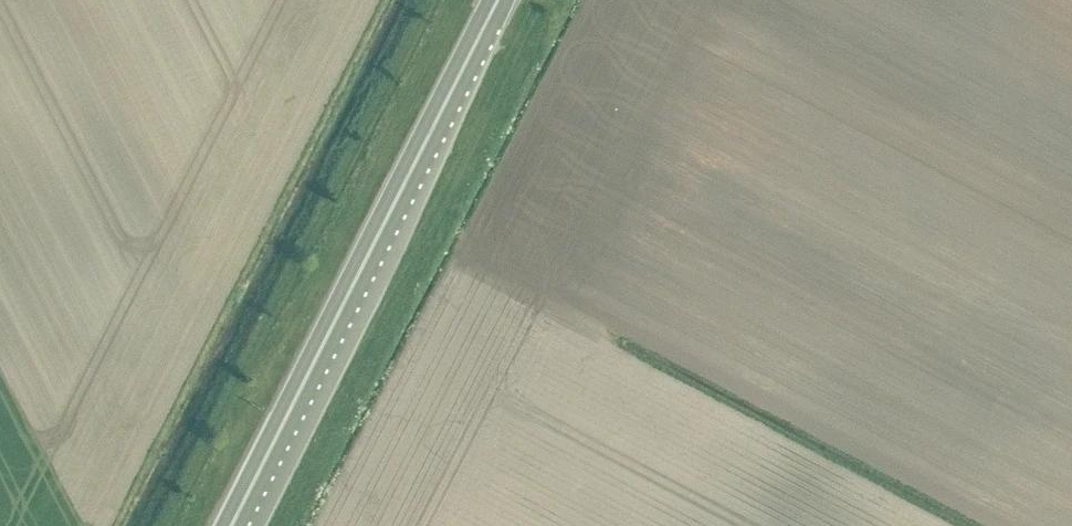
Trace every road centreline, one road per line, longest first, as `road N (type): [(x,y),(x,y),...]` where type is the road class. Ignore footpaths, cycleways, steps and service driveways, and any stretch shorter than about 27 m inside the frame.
road 1 (trunk): [(233,525),(506,0)]

